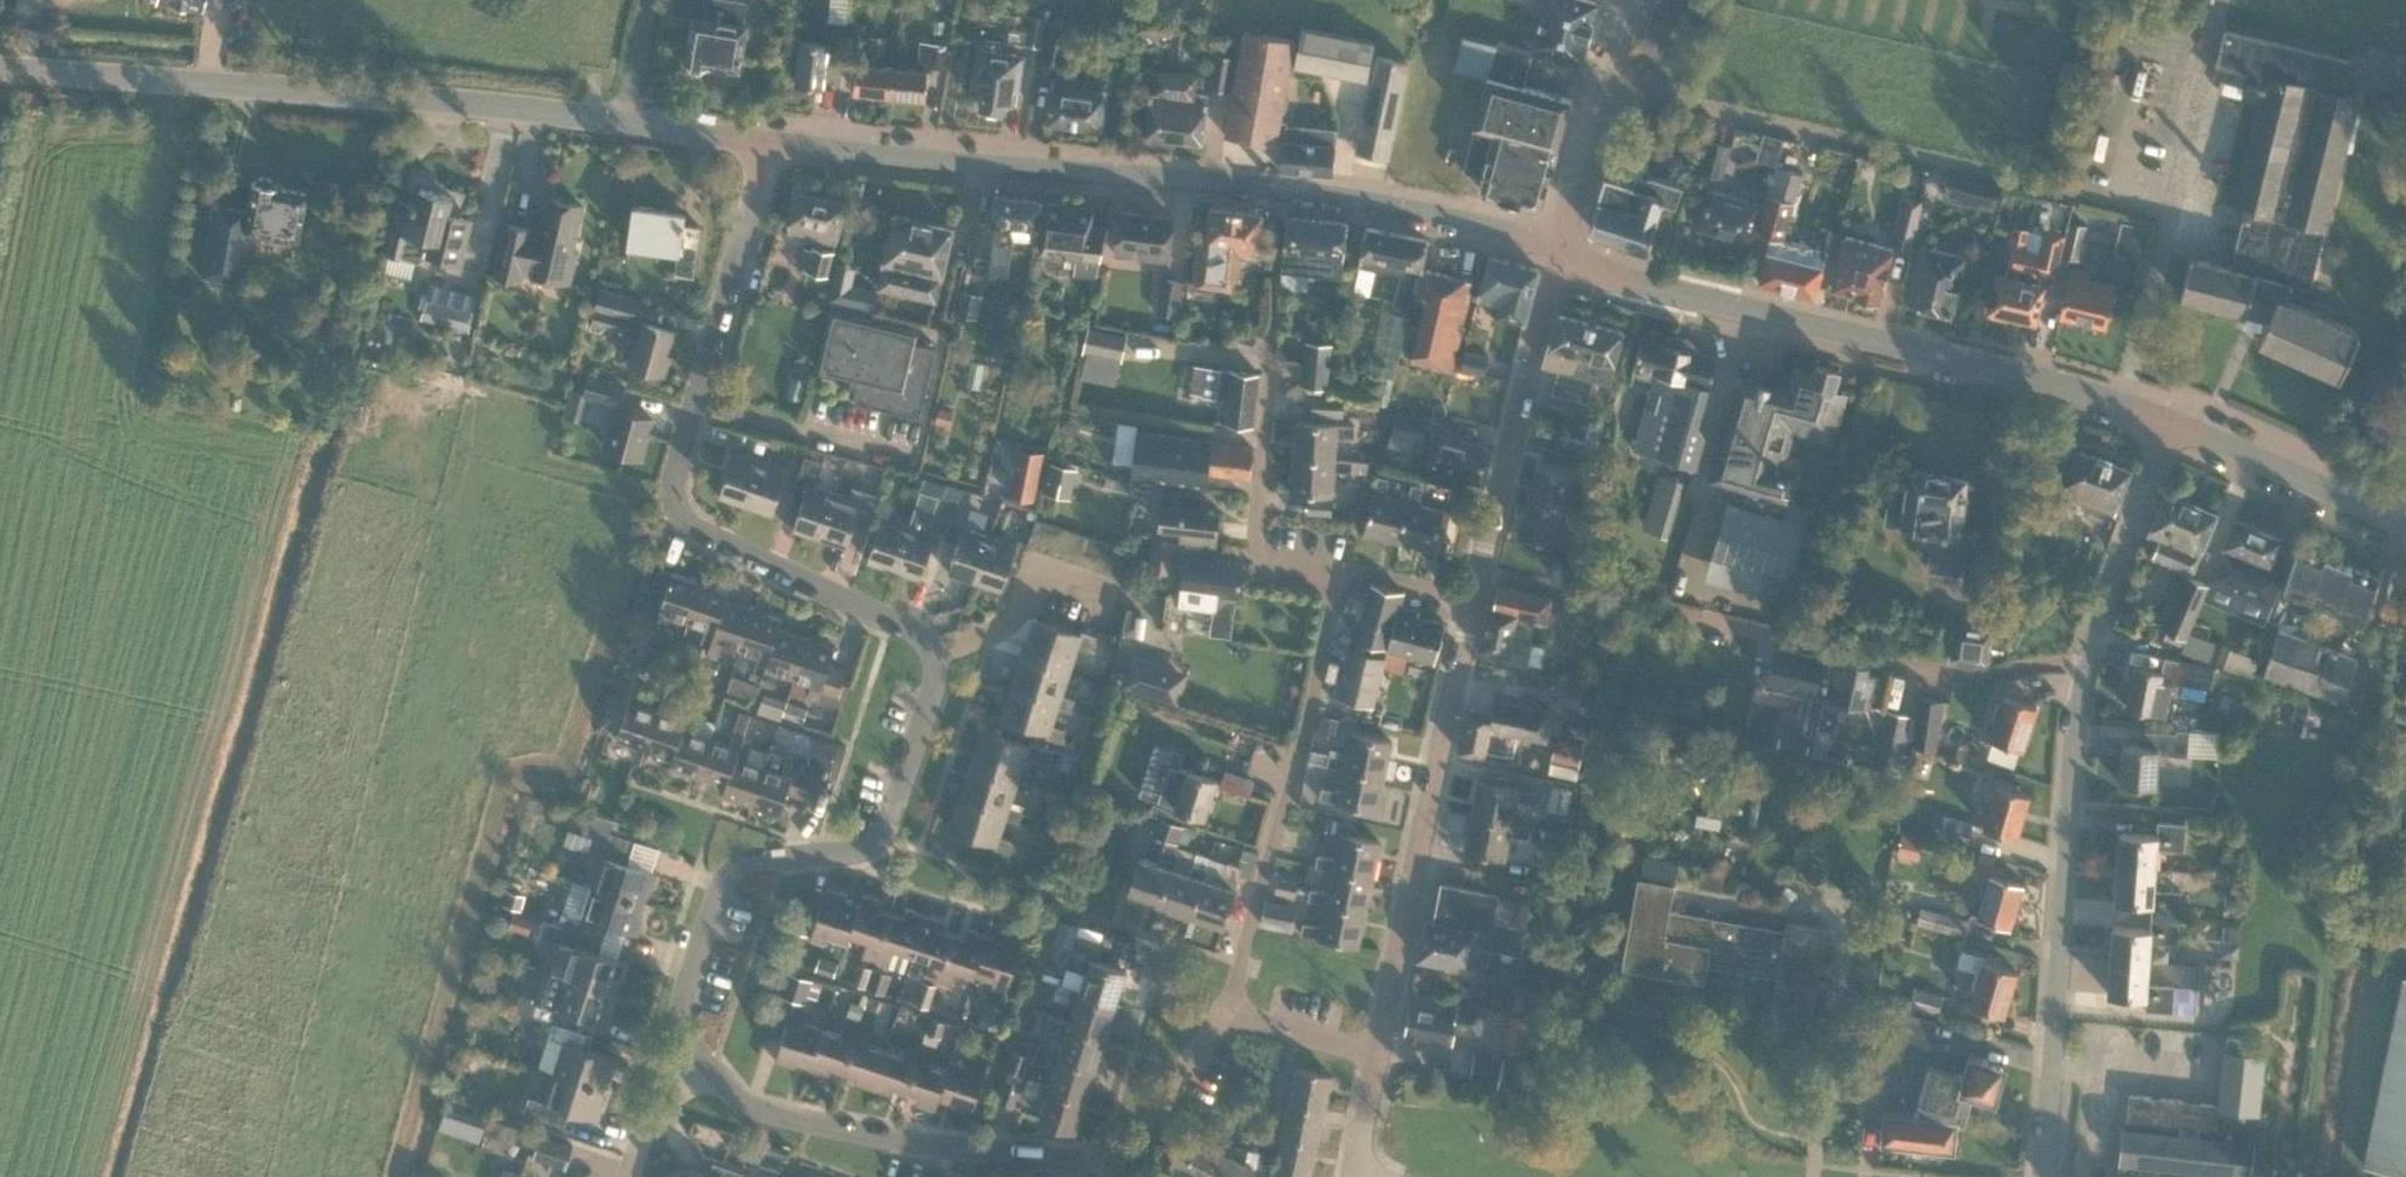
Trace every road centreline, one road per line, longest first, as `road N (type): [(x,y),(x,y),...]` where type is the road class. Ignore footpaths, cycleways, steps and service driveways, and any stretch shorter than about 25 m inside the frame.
road 1 (residential): [(709,1063),(681,1012),(725,875),(752,856),(859,848),(880,834),(937,677),(934,648),(917,629),(704,533),(680,511),(675,479),(770,139)]
road 2 (tertiary): [(1556,247),(1340,195),(770,139)]
road 3 (residential): [(1380,1049),(1225,1008),(1141,1139),(1102,1158),(958,1149),(746,1103),(709,1063)]
road 4 (tertiary): [(770,139),(308,88),(0,67)]
road 5 (tertiary): [(2173,419),(2053,378),(1672,289),(1556,247)]
road 6 (residential): [(2085,663),(1984,672),(1718,624),(1481,568)]
road 7 (residential): [(2043,1176),(2085,663)]
road 8 (residential): [(1380,1049),(1475,595)]
road 9 (residential): [(1475,595),(1272,563),(1261,554),(1273,322)]
road 10 (residential): [(1481,568),(1556,247)]
road 11 (residential): [(2085,663),(2173,419)]
road 12 (tertiary): [(1556,247),(1627,0)]
road 13 (tertiary): [(2405,521),(2173,419)]
road 14 (residential): [(630,1176),(647,1124),(709,1063)]
road 15 (residential): [(1355,1176),(1380,1049)]

